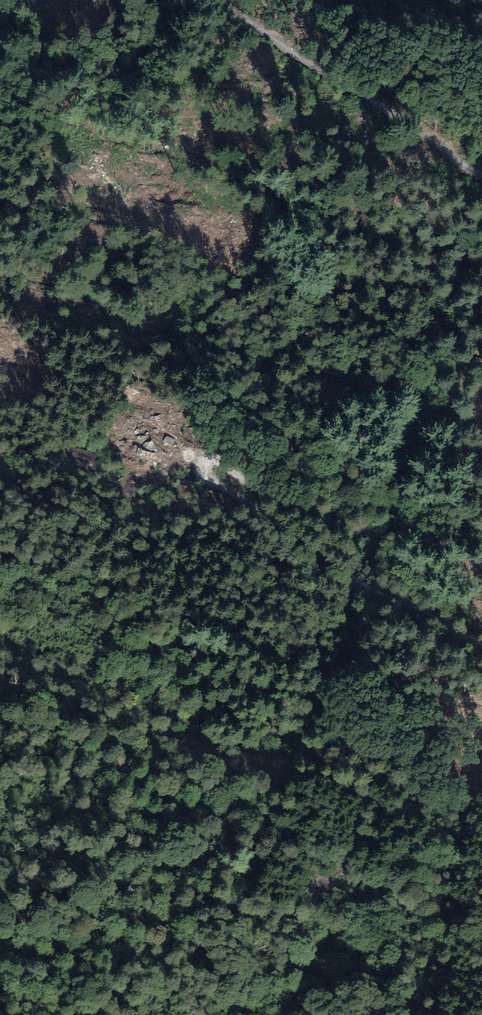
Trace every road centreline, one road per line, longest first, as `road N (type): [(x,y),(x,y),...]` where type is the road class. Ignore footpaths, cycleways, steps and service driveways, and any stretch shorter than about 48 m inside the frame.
road 1 (unclassified): [(481,543),(347,527),(285,502),(219,461),(200,466),(352,579),(481,644)]
road 2 (unclassified): [(219,0),(481,174)]

